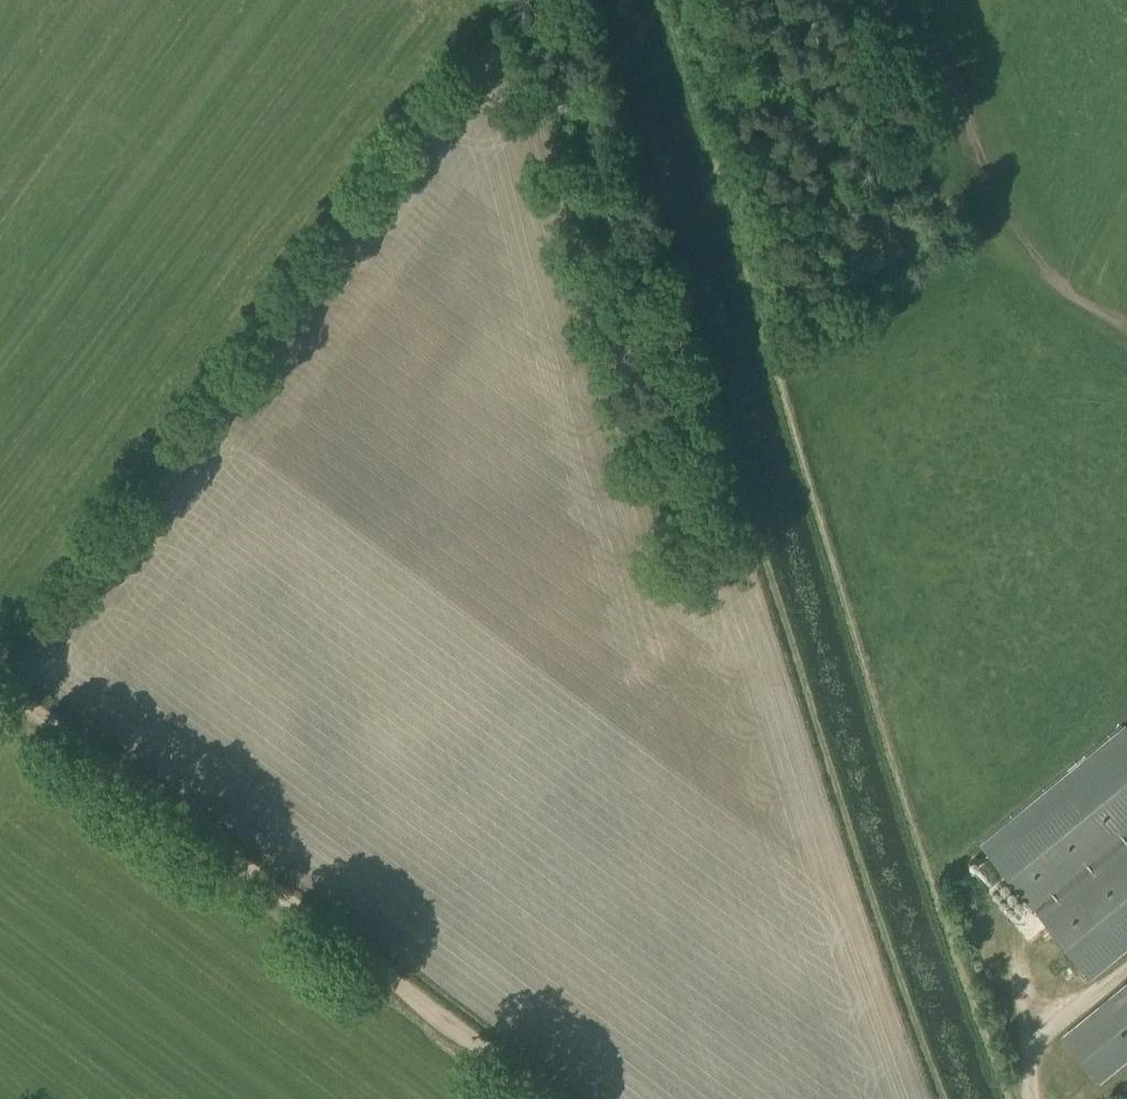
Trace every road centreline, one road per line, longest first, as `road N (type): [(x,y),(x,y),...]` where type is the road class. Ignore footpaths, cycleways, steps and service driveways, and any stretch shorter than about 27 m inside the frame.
road 1 (track): [(0,685),(553,1098)]

